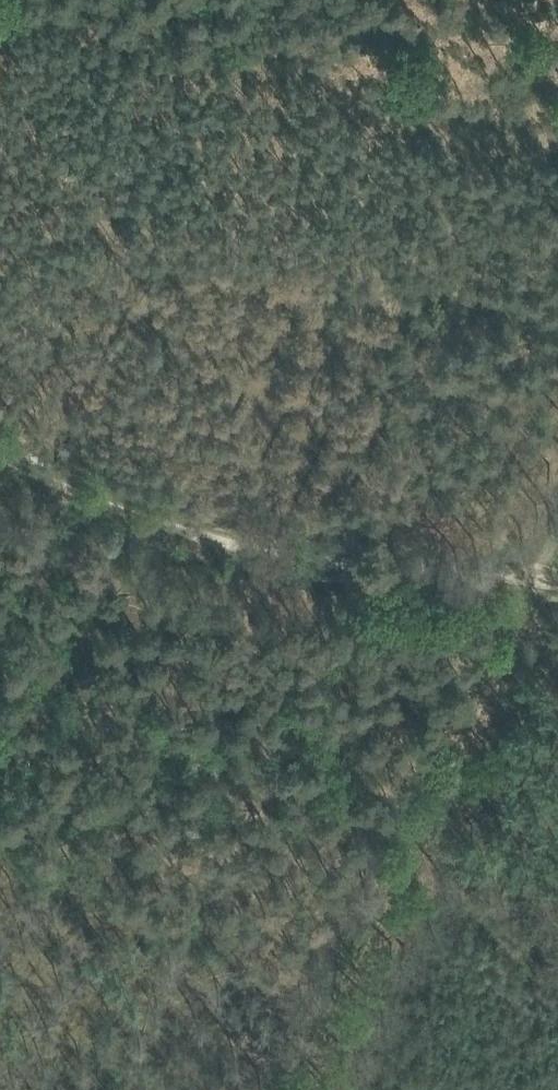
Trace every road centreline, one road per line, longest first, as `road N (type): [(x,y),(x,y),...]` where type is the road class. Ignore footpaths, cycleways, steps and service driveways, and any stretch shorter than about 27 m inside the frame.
road 1 (track): [(545,593),(273,556),(0,469)]
road 2 (track): [(545,593),(300,1089)]

